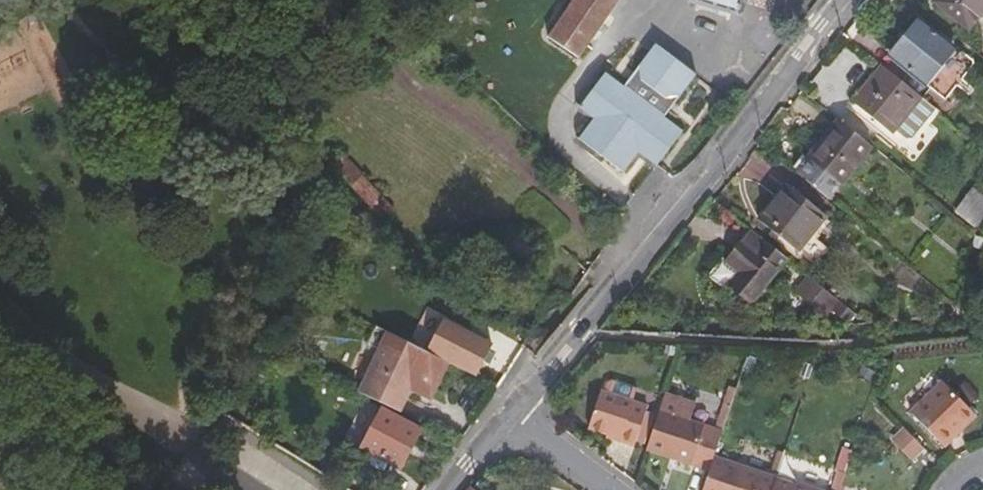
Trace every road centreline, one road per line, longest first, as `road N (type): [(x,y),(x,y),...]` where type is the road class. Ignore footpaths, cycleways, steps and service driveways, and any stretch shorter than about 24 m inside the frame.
road 1 (residential): [(505,419),(842,0)]
road 2 (residential): [(505,419),(609,489)]

